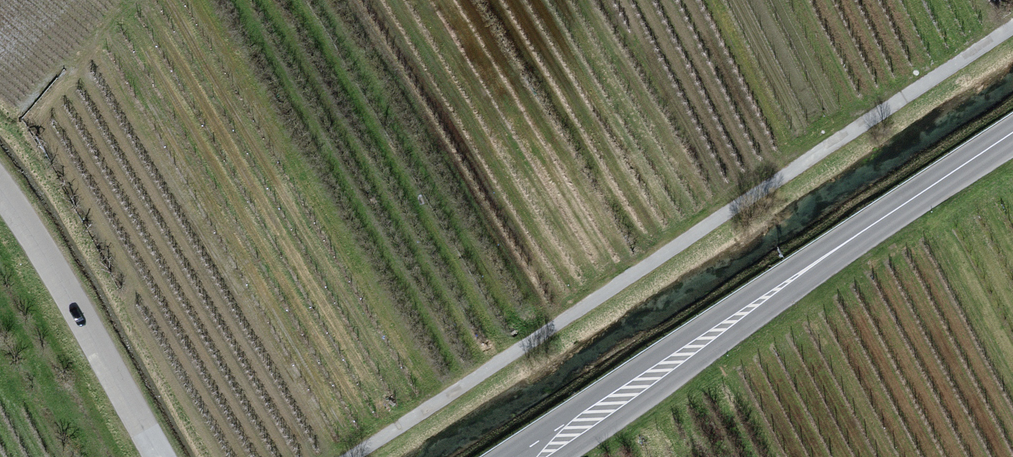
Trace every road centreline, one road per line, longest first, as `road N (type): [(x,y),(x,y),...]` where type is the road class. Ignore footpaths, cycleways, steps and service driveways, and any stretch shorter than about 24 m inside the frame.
road 1 (unclassified): [(1012,28),(344,456)]
road 2 (secondary): [(521,456),(1012,132)]
road 3 (unclassified): [(156,456),(0,191)]

